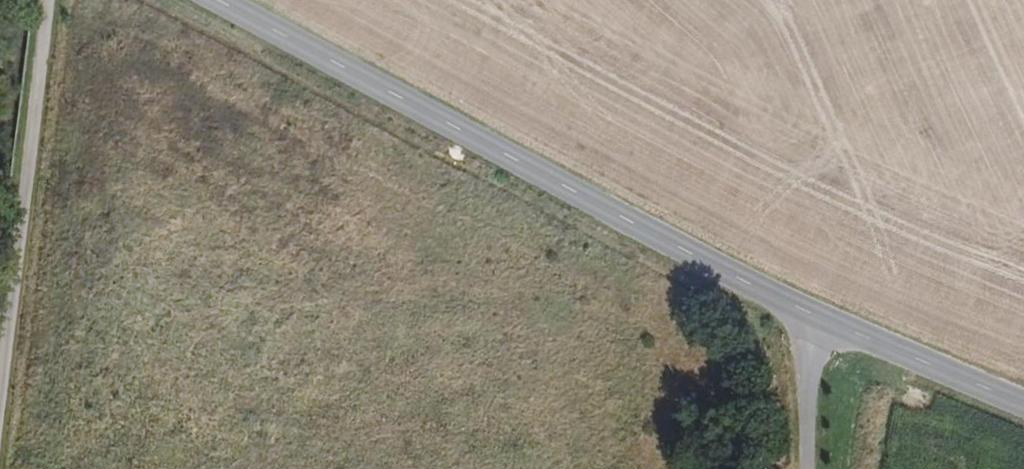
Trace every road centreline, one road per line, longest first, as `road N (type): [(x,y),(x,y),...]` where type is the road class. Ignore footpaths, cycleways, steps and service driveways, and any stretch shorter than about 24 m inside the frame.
road 1 (tertiary): [(806,313),(219,0)]
road 2 (unclassified): [(0,352),(40,0)]
road 3 (tertiary): [(1023,402),(806,313)]
road 4 (unclassified): [(806,313),(809,468)]

